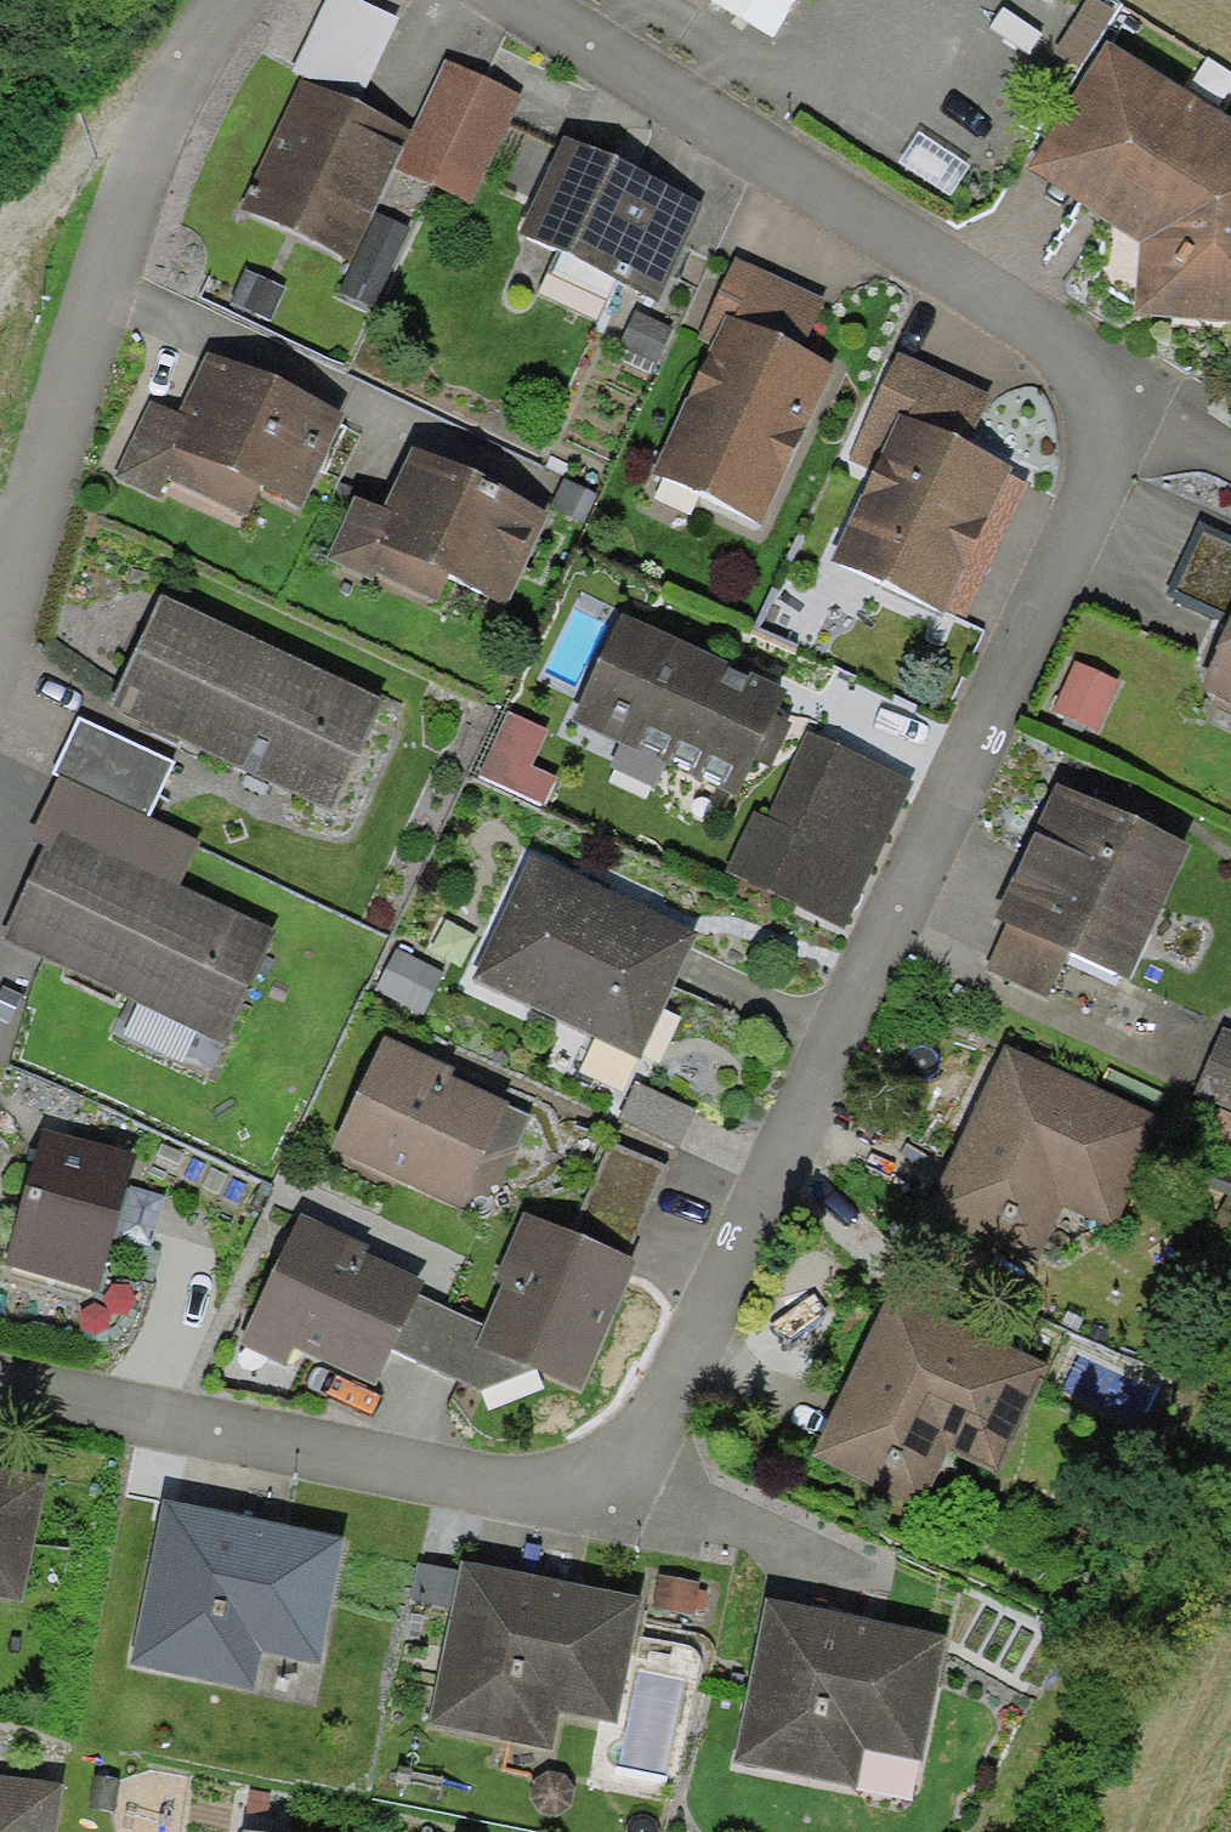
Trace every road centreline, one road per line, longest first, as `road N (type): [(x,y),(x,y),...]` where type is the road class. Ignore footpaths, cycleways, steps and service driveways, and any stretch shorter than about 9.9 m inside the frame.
road 1 (residential): [(517,0),(1052,344),(1099,400),(1106,464),(660,1428),(629,1460),(582,1480),(491,1487),(0,1386)]
road 2 (unclassified): [(0,604),(143,147),(203,18),(219,0)]

